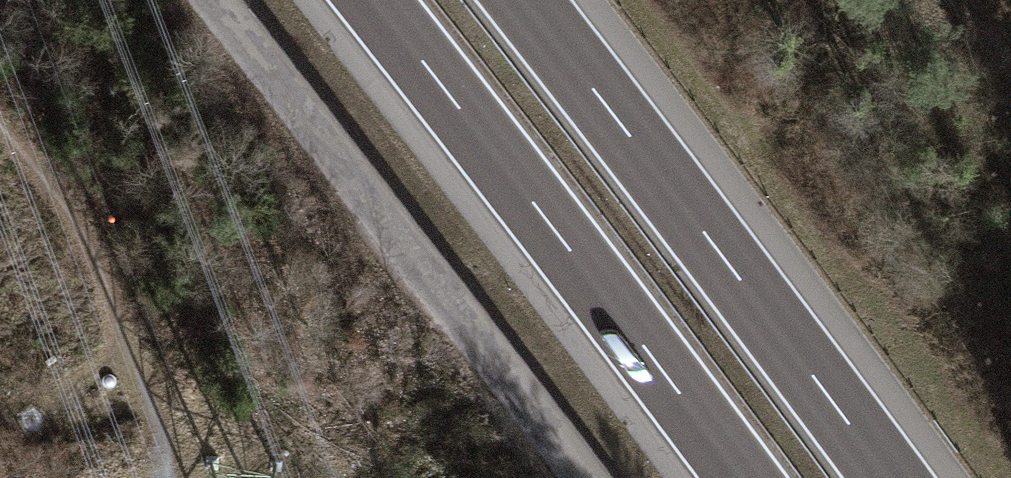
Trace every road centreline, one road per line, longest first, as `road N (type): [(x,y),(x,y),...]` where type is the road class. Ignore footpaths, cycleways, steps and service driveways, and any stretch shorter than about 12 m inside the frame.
road 1 (motorway): [(371,0),(741,477)]
road 2 (unclassified): [(211,0),(577,477)]
road 3 (motorway): [(891,477),(525,0)]

